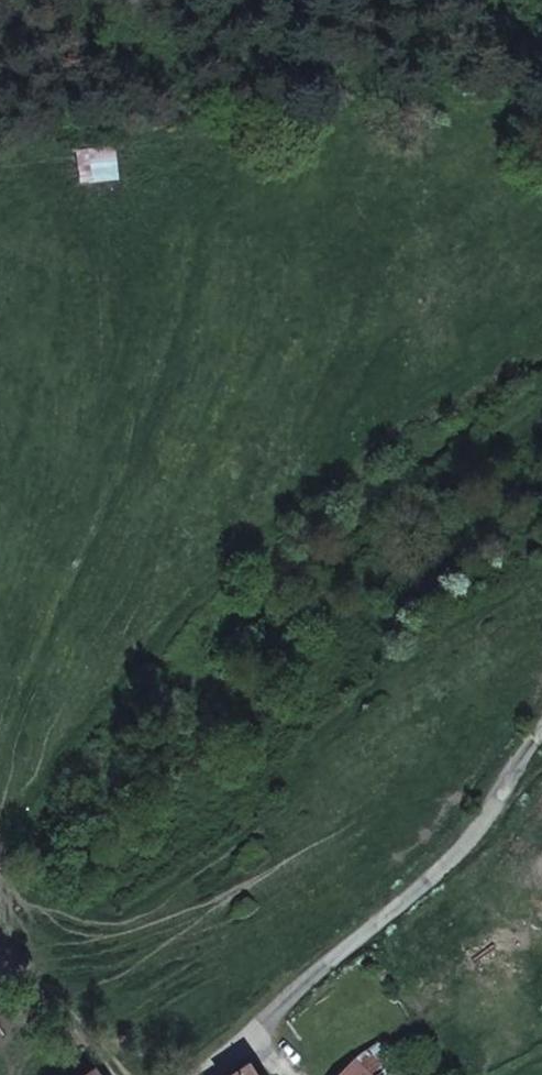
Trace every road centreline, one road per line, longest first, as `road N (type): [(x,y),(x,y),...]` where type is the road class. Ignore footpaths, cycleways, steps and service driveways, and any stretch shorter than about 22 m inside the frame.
road 1 (unclassified): [(541,757),(463,866),(325,975),(277,1026)]

